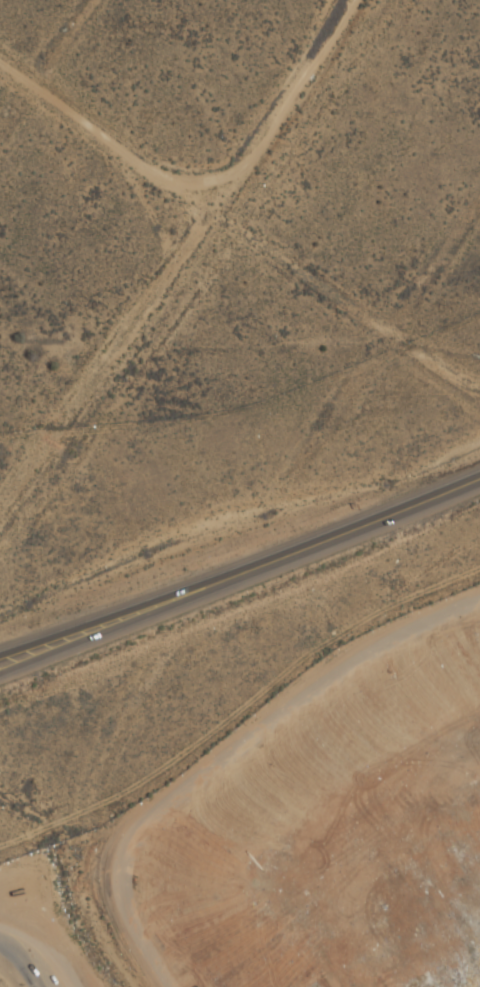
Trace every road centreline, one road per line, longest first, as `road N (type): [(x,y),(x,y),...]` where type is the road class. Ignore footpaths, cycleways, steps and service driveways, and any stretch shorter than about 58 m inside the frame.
road 1 (primary): [(0,681),(253,567)]
road 2 (primary): [(253,567),(0,655)]
road 3 (track): [(218,194),(0,63)]
road 4 (primary): [(479,476),(253,567)]
road 5 (track): [(218,194),(363,0)]

